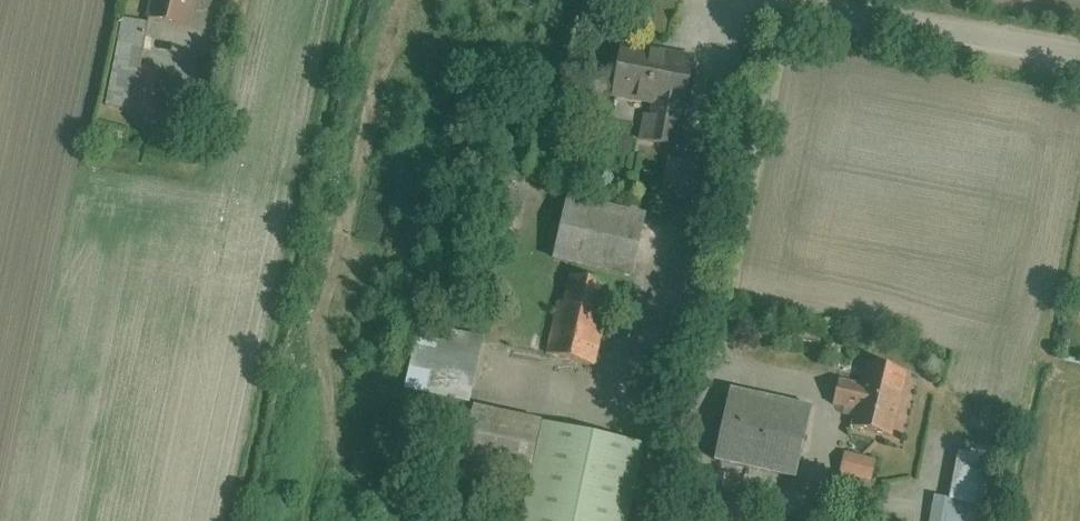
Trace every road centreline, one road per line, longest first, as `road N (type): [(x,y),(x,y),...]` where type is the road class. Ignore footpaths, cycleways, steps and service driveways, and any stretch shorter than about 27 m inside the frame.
road 1 (unclassified): [(756,0),(1079,60)]

